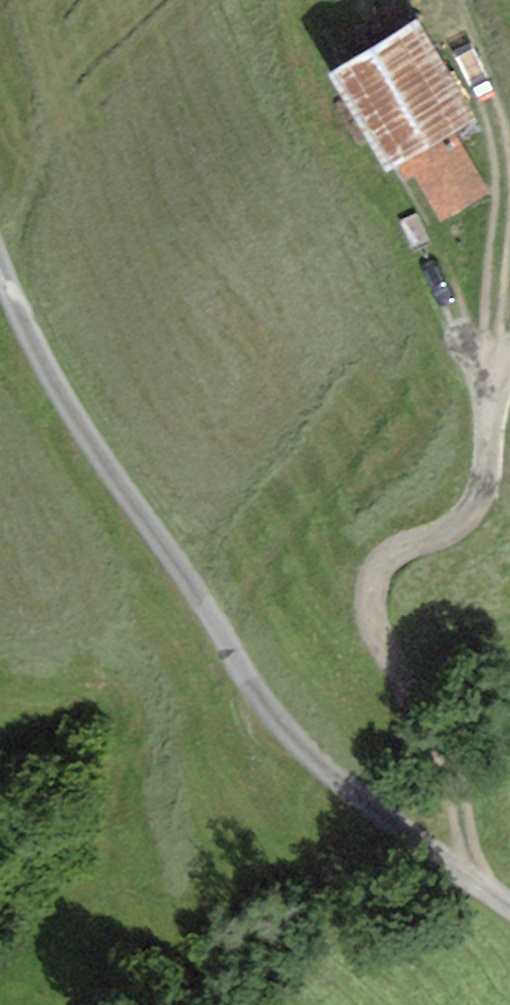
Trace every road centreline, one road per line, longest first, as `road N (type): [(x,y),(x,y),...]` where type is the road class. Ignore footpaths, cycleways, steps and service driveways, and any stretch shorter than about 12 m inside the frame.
road 1 (track): [(0,256),(56,385),(260,693),(360,797),(509,904)]
road 2 (track): [(492,371),(489,474),(477,505),(453,530),(385,555),(371,582),(372,621),(445,741),(473,851),(468,874)]
road 3 (track): [(447,0),(502,170),(492,371)]

